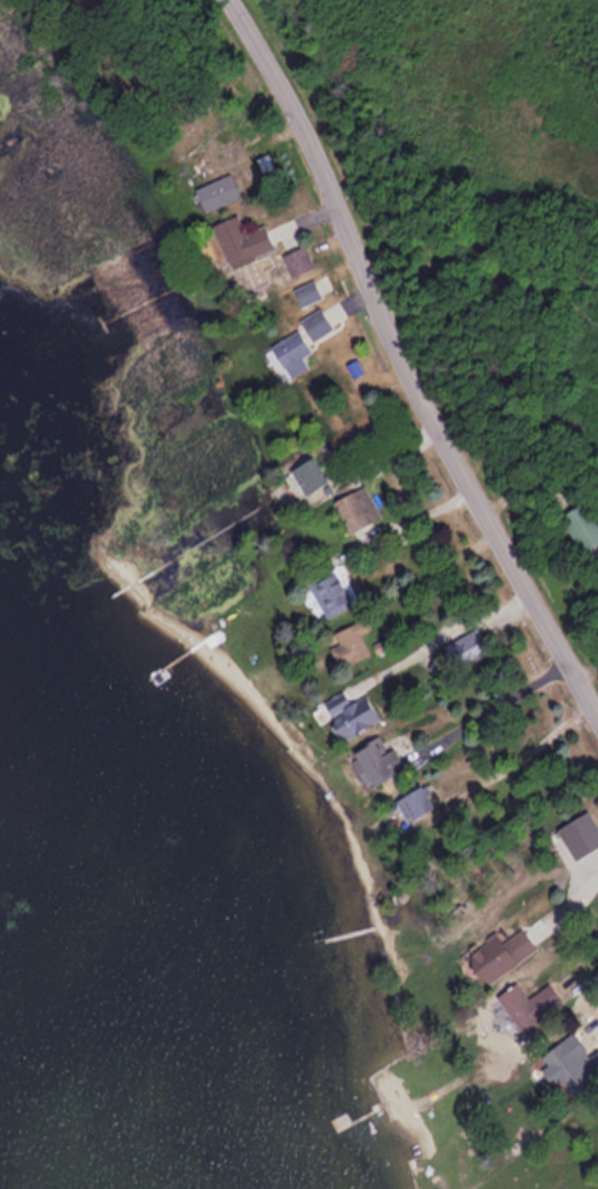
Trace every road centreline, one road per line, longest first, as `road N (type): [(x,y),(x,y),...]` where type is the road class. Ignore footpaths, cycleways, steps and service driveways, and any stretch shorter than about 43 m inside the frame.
road 1 (residential): [(230,0),(326,181),(395,348),(597,704)]

